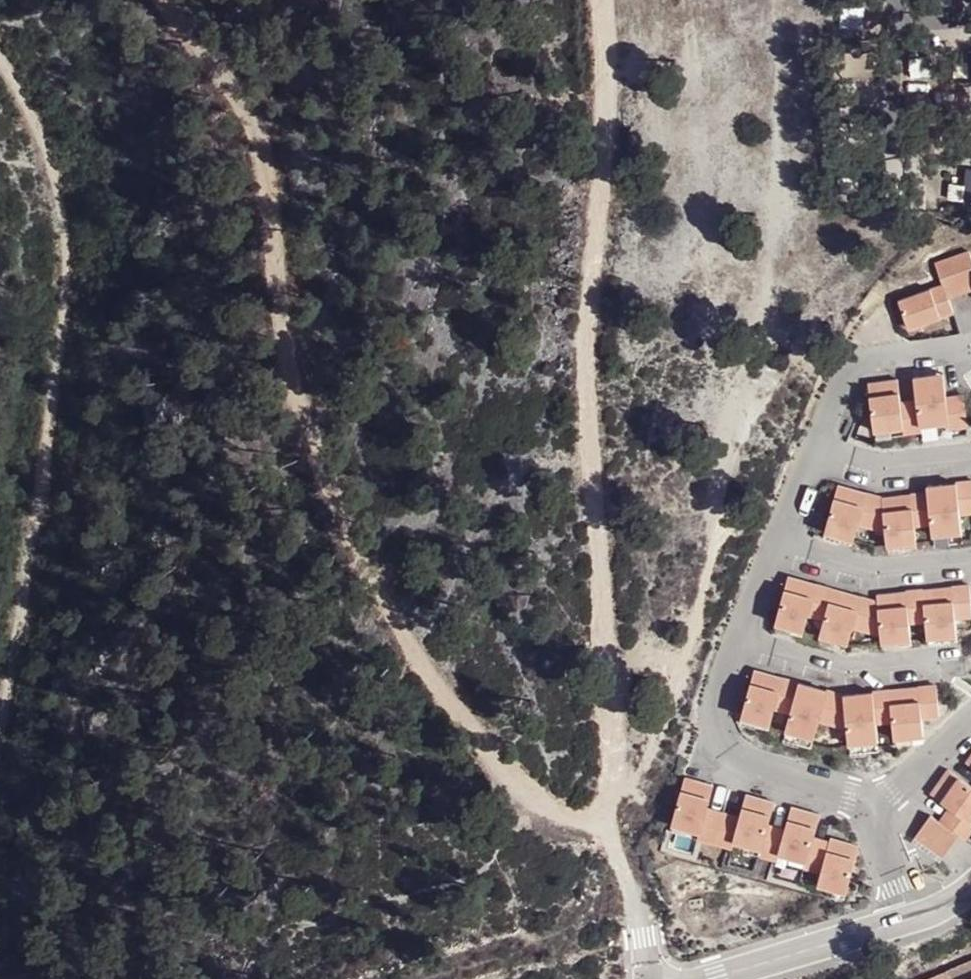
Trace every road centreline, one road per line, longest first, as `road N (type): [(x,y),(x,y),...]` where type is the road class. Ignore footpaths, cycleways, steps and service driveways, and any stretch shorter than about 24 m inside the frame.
road 1 (track): [(168,0),(263,157),(292,410),(371,617),(474,745),(544,807),(601,818),(630,889)]
road 2 (track): [(603,0),(609,130),(581,346),(614,762),(601,818)]
road 3 (track): [(0,832),(72,370),(66,202),(0,41)]
road 4 (residential): [(870,799),(847,802),(739,762),(718,725),(719,683),(854,359),(970,345)]
road 5 (residential): [(907,920),(708,978)]
road 6 (residential): [(970,724),(894,795),(870,799)]
road 7 (residential): [(907,920),(870,799)]

